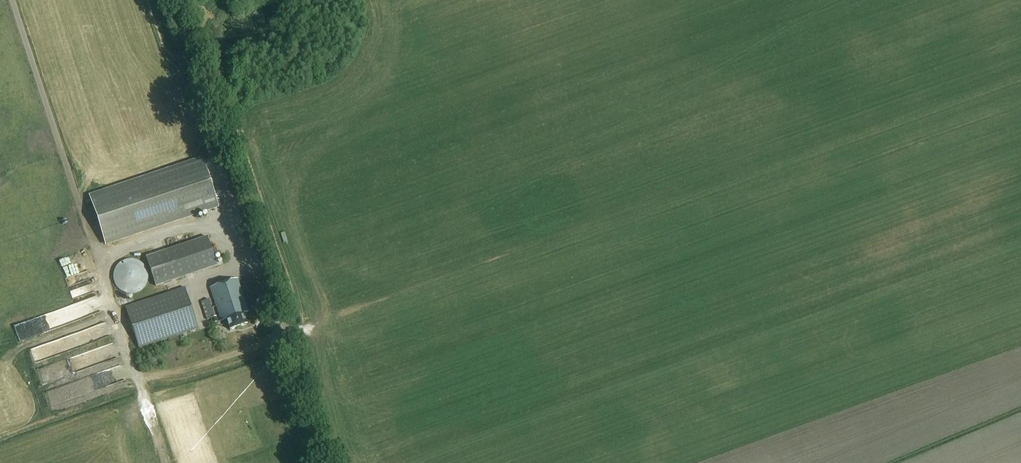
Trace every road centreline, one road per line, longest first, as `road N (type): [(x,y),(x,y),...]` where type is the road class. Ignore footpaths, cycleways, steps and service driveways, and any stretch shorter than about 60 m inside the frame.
road 1 (track): [(258,258),(173,0)]
road 2 (unclassified): [(324,462),(258,258)]
road 3 (track): [(103,267),(166,462)]
road 4 (track): [(137,379),(196,369),(284,338)]

